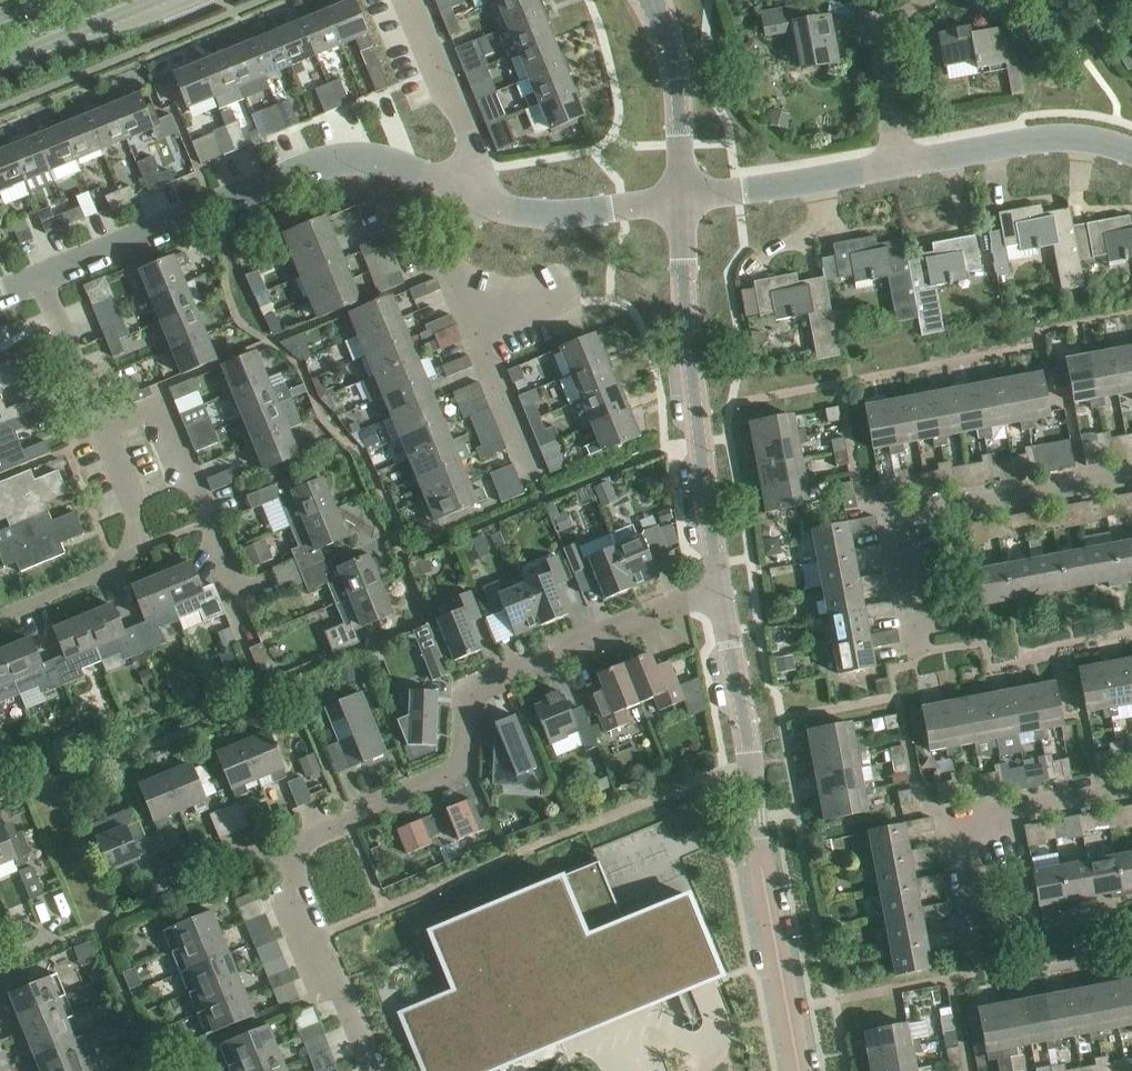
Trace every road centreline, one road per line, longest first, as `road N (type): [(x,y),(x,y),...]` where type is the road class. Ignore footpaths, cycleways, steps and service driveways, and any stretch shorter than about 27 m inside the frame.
road 1 (residential): [(372,1070),(281,874),(284,855),(296,840),(465,764),(486,690),(712,595)]
road 2 (tertiary): [(802,1070),(712,595)]
road 3 (residential): [(41,274),(295,167),(384,158),(472,187)]
road 4 (tertiary): [(712,595),(683,201)]
road 5 (residential): [(923,659),(910,555),(922,521),(1131,478)]
road 6 (residential): [(104,422),(157,403),(248,634)]
road 7 (residential): [(973,946),(962,844),(974,819),(1131,788)]
road 8 (residential): [(0,618),(120,570),(135,546),(139,509),(104,422)]
road 9 (residential): [(1131,146),(1092,136),(1008,143),(904,164)]
road 10 (residential): [(904,164),(683,201)]
road 11 (residential): [(683,201),(531,213),(472,187)]
road 12 (residential): [(409,5),(478,169),(472,187)]
road 13 (tertiary): [(683,201),(676,69),(658,11)]
road 14 (residential): [(904,164),(882,55),(889,27),(933,0)]
road 15 (secondary): [(0,65),(158,0)]
road 16 (residential): [(104,422),(41,274)]

